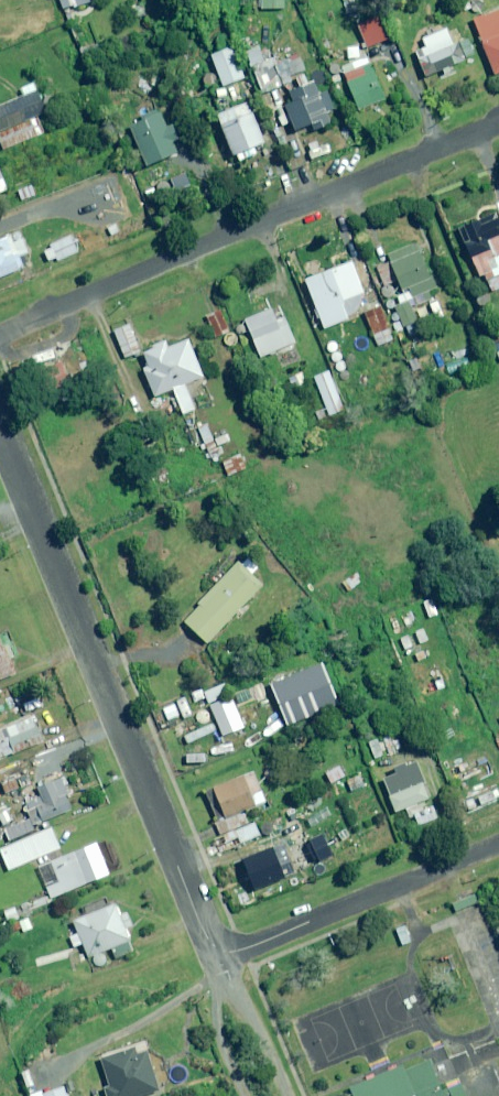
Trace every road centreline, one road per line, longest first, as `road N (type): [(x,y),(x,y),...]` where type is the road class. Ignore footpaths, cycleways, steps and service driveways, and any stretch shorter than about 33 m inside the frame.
road 1 (residential): [(225,951),(202,928),(0,419)]
road 2 (residential): [(498,124),(0,337)]
road 3 (residential): [(498,844),(225,951)]
road 4 (residential): [(286,1095),(225,951)]

